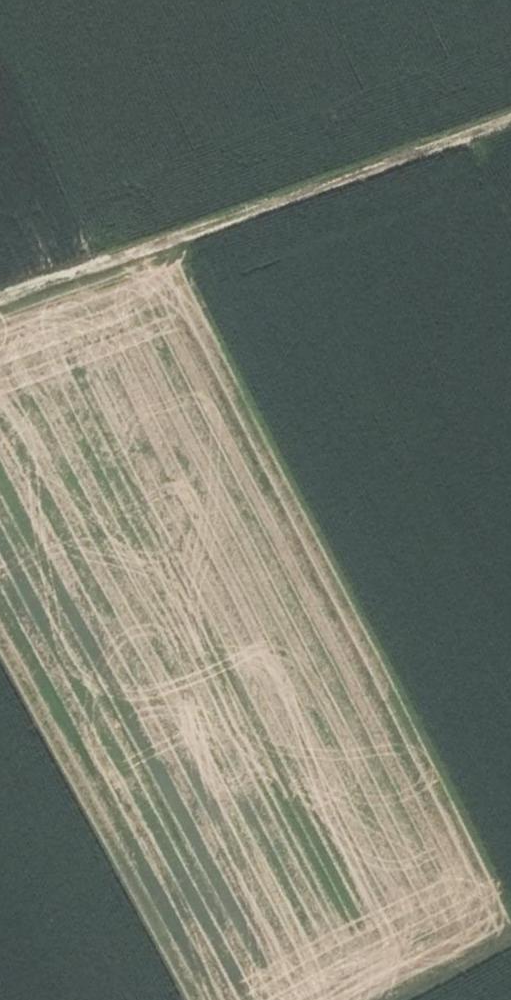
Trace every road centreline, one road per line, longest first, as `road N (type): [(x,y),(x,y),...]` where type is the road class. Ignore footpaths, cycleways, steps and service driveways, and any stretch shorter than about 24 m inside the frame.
road 1 (track): [(0,299),(510,120)]
road 2 (track): [(384,999),(510,936)]

